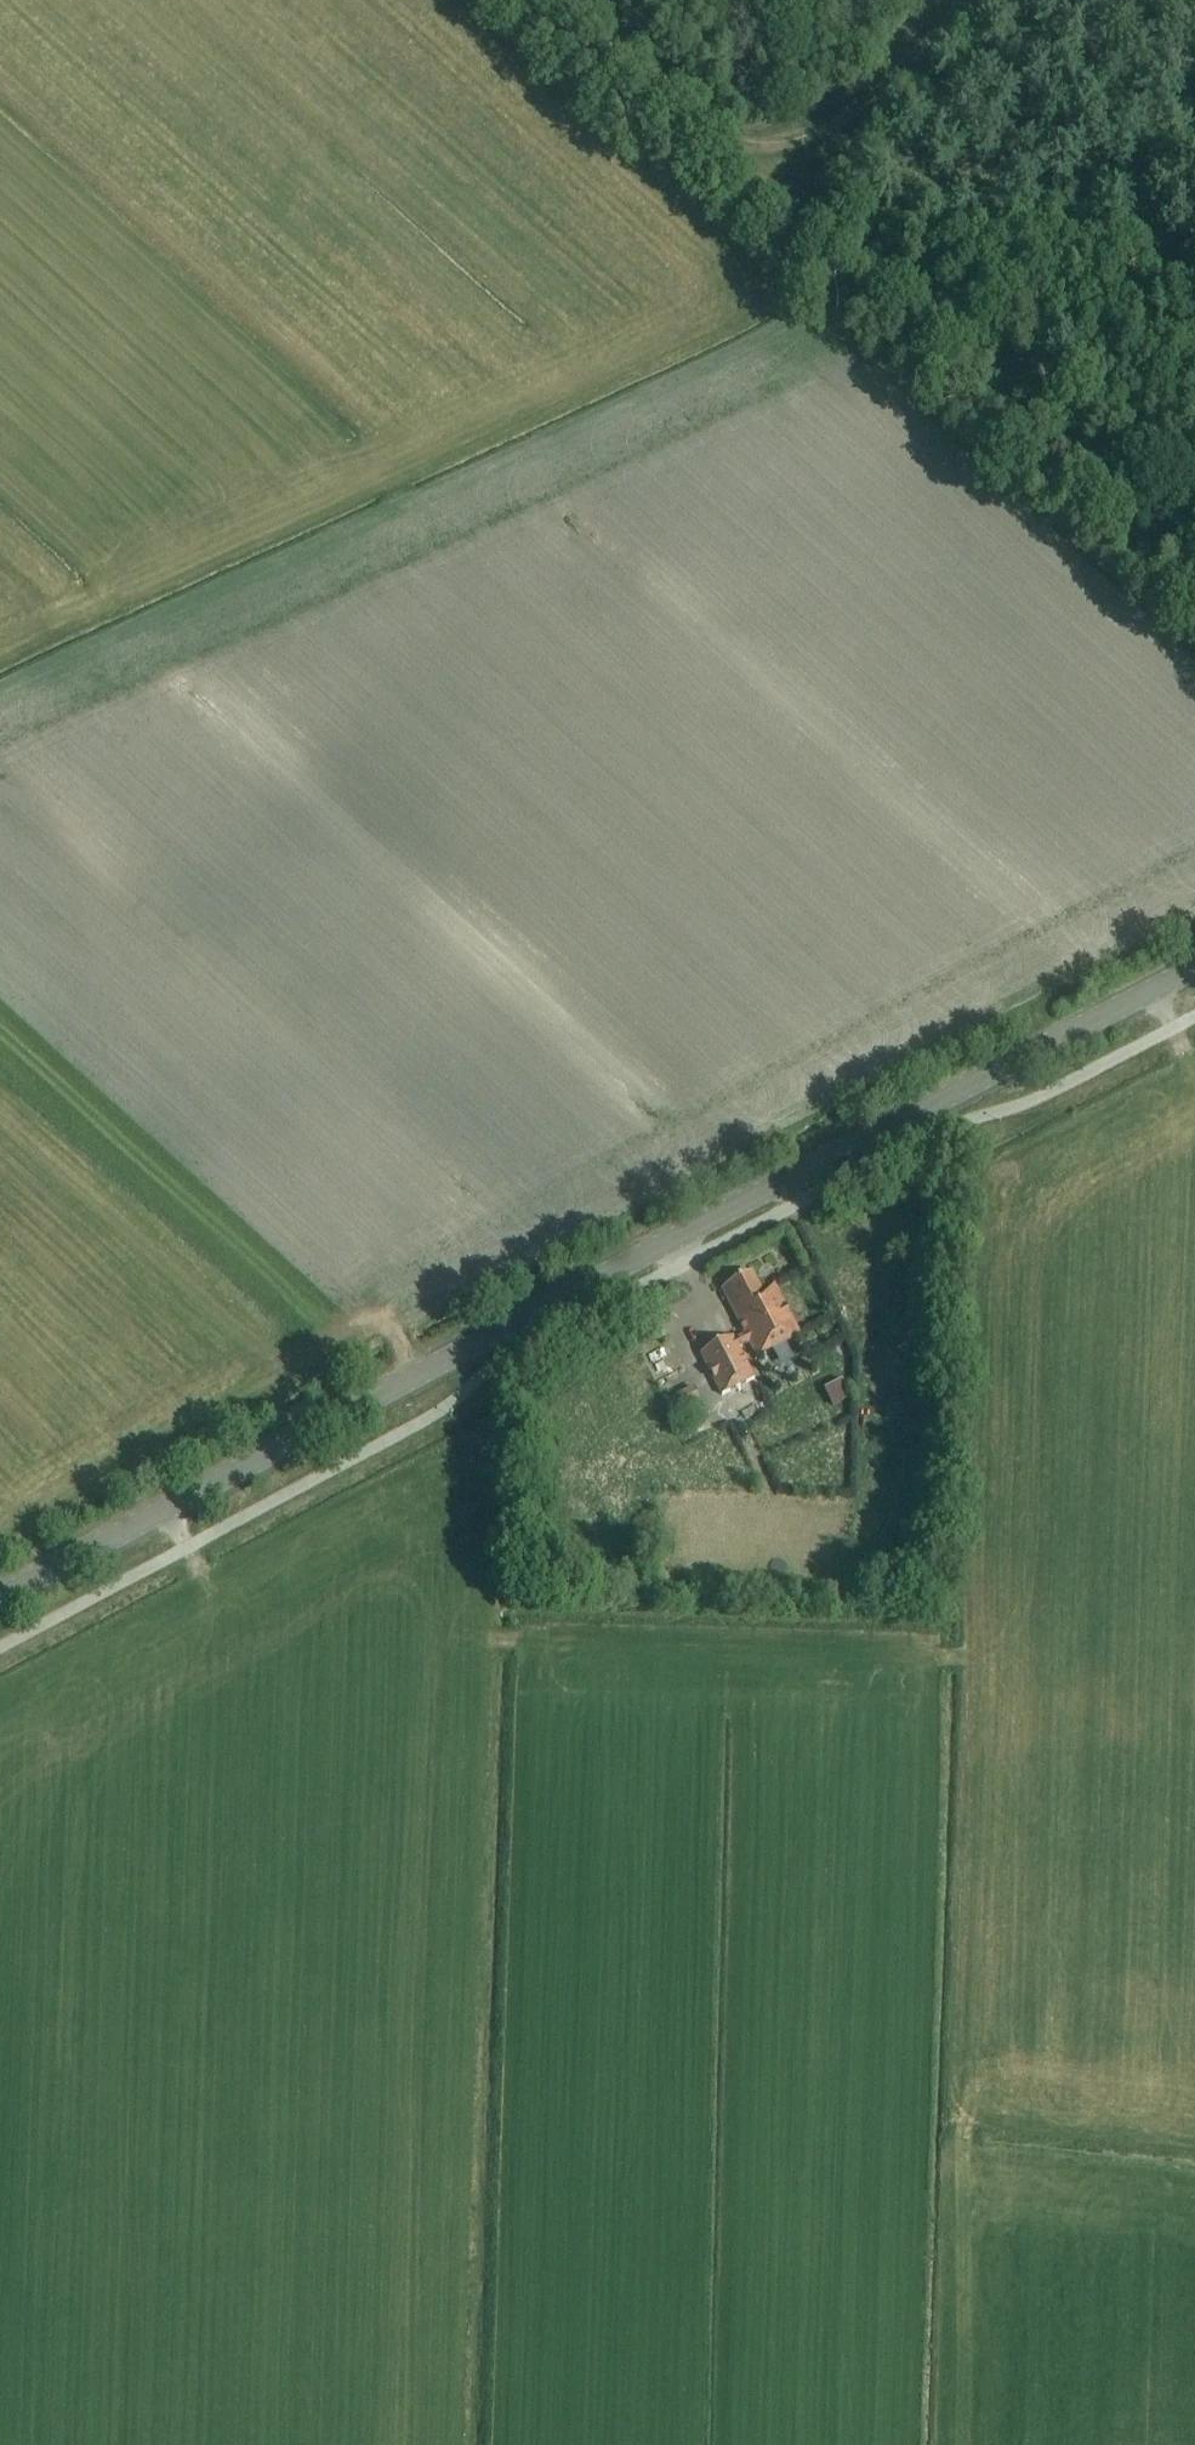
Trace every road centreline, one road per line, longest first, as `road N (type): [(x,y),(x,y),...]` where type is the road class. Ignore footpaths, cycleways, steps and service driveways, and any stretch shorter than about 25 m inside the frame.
road 1 (tertiary): [(0,1602),(1194,972)]
road 2 (track): [(971,0),(851,118),(817,139),(783,145),(747,141),(712,122),(578,0)]

